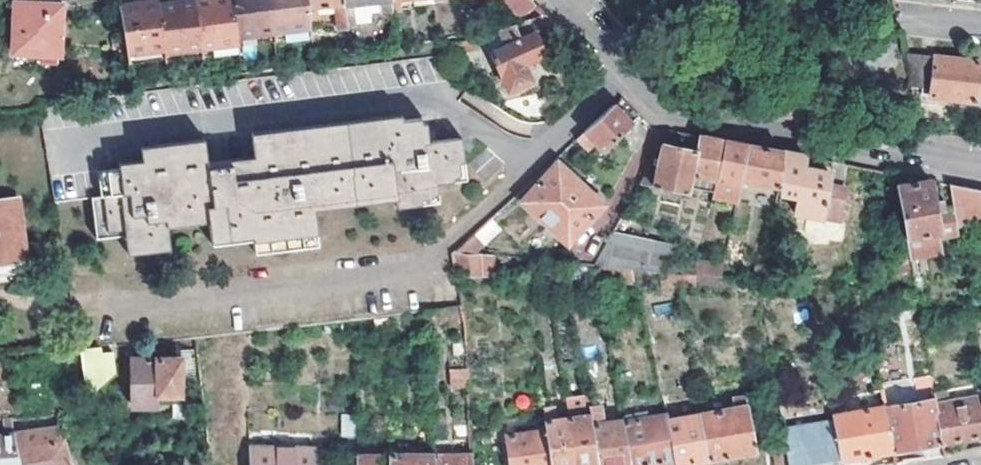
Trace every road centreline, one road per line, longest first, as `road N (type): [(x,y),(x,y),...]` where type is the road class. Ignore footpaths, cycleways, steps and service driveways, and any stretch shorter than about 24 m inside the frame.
road 1 (residential): [(564,0),(673,106),(980,167)]

